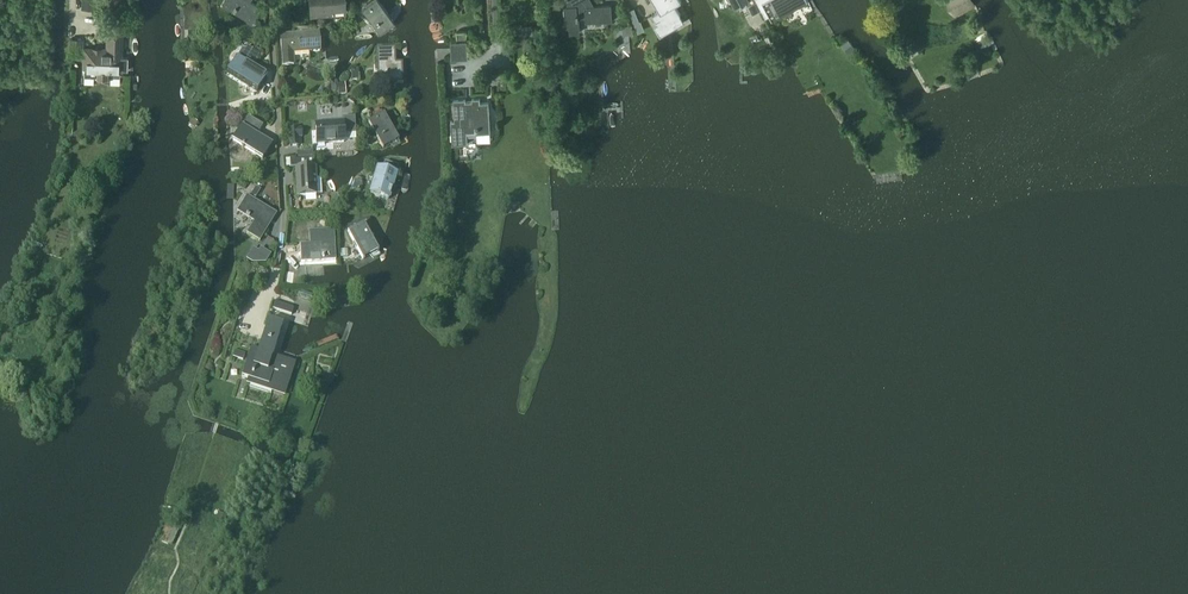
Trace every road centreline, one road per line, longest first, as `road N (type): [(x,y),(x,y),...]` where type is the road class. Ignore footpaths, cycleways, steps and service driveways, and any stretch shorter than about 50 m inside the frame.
road 1 (residential): [(277,266),(283,217),(270,0)]

